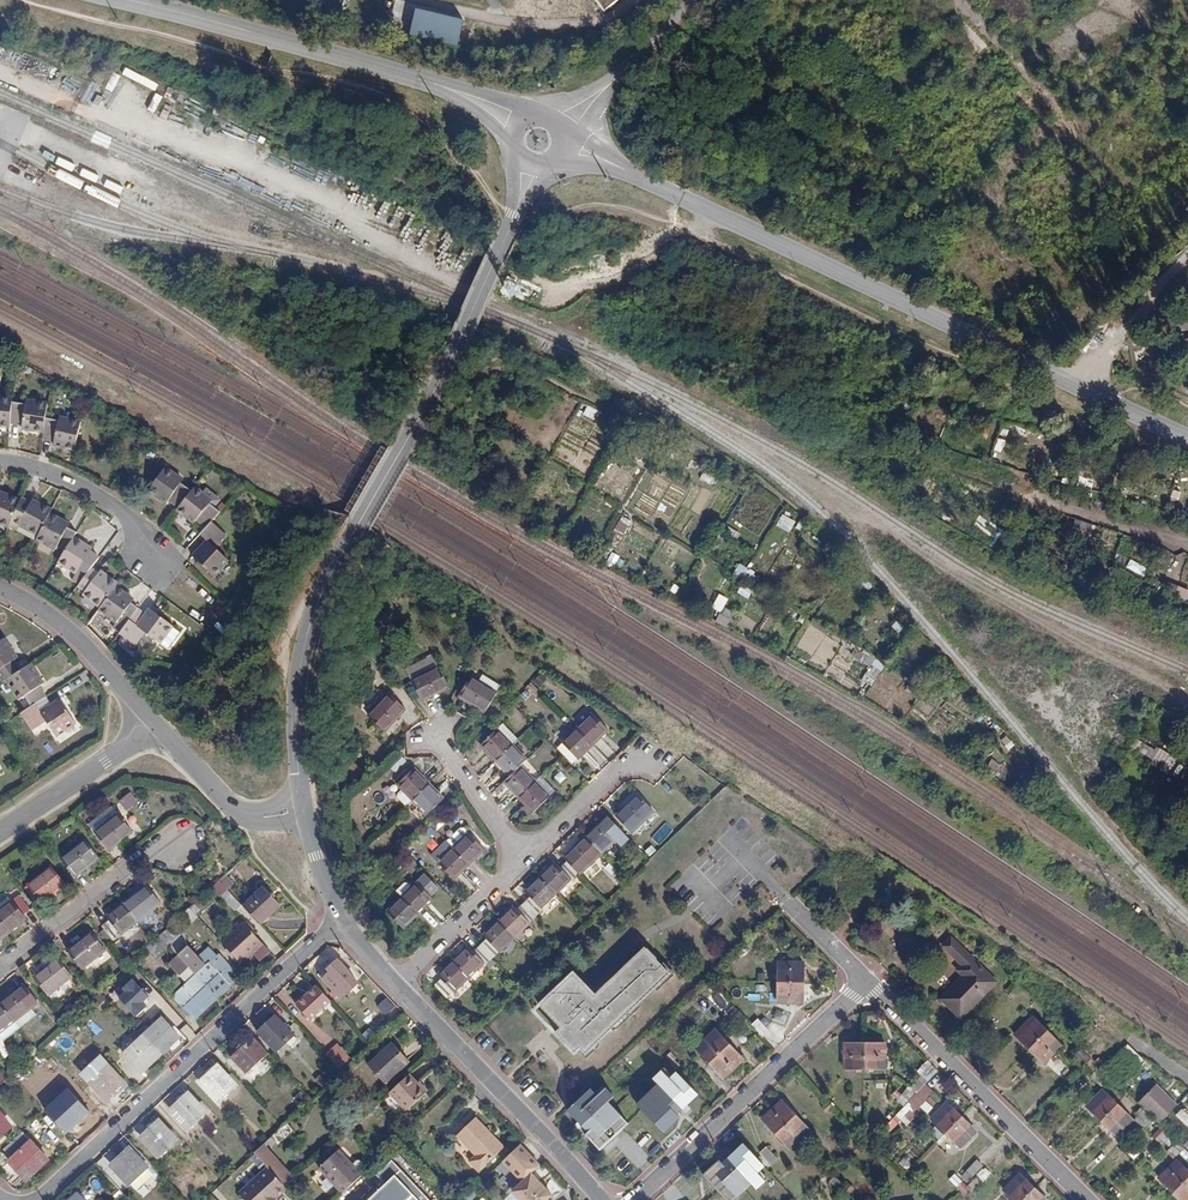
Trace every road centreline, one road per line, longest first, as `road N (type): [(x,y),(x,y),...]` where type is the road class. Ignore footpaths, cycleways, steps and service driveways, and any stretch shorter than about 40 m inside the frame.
road 1 (track): [(339,559),(1151,1055)]
road 2 (residential): [(306,812),(296,732),(306,637),(339,559),(455,352),(530,166)]
road 3 (unclassified): [(1187,438),(621,170),(557,158)]
road 4 (unclassified): [(515,132),(407,79),(121,0)]
road 5 (residential): [(35,1199),(341,922)]
road 6 (residential): [(635,1199),(865,983)]
road 7 (residential): [(1086,1199),(865,983)]
road 8 (residential): [(600,1199),(398,985)]
road 9 (residential): [(0,971),(179,831)]
road 10 (residential): [(0,586),(77,637),(156,725)]
road 11 (residential): [(0,465),(59,477),(107,503),(131,520),(153,568)]
road 12 (unclassified): [(554,126),(621,76),(697,0)]
road 13 (residential): [(0,831),(156,725)]
road 14 (residential): [(156,725),(232,807),(254,816),(306,812)]
road 15 (residential): [(521,869),(647,747)]
road 16 (residential): [(398,985),(521,869)]
road 17 (track): [(1070,382),(1187,264)]
road 18 (residential): [(521,869),(431,730)]

